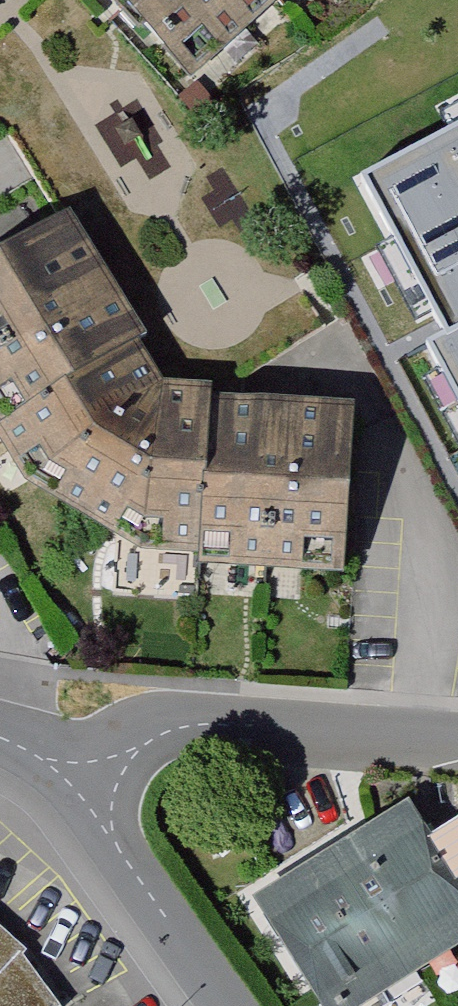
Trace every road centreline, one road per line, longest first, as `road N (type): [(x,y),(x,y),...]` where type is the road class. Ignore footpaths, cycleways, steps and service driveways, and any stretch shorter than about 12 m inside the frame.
road 1 (residential): [(457,741),(185,726),(65,781)]
road 2 (residential): [(230,1005),(65,781)]

